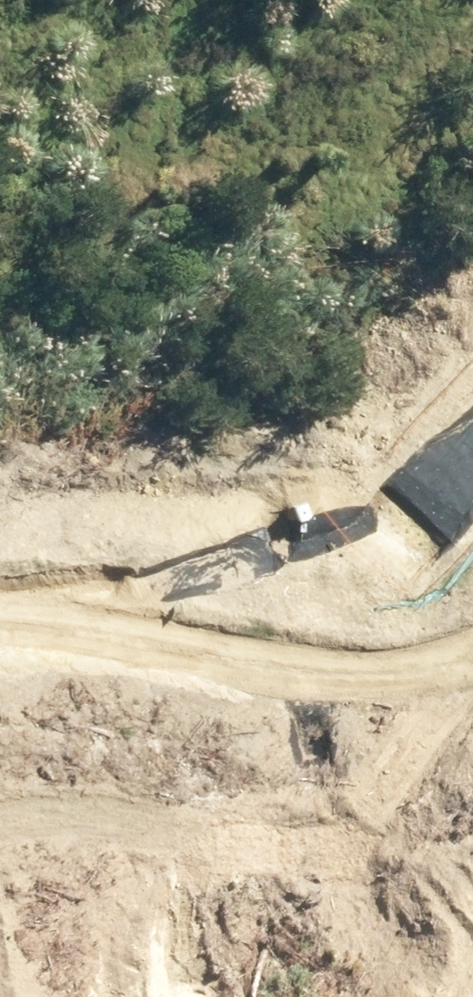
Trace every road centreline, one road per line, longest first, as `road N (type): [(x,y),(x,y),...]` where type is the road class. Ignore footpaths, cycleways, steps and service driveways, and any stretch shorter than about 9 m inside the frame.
road 1 (trunk): [(472,440),(0,656)]
road 2 (trunk): [(0,557),(472,354)]

